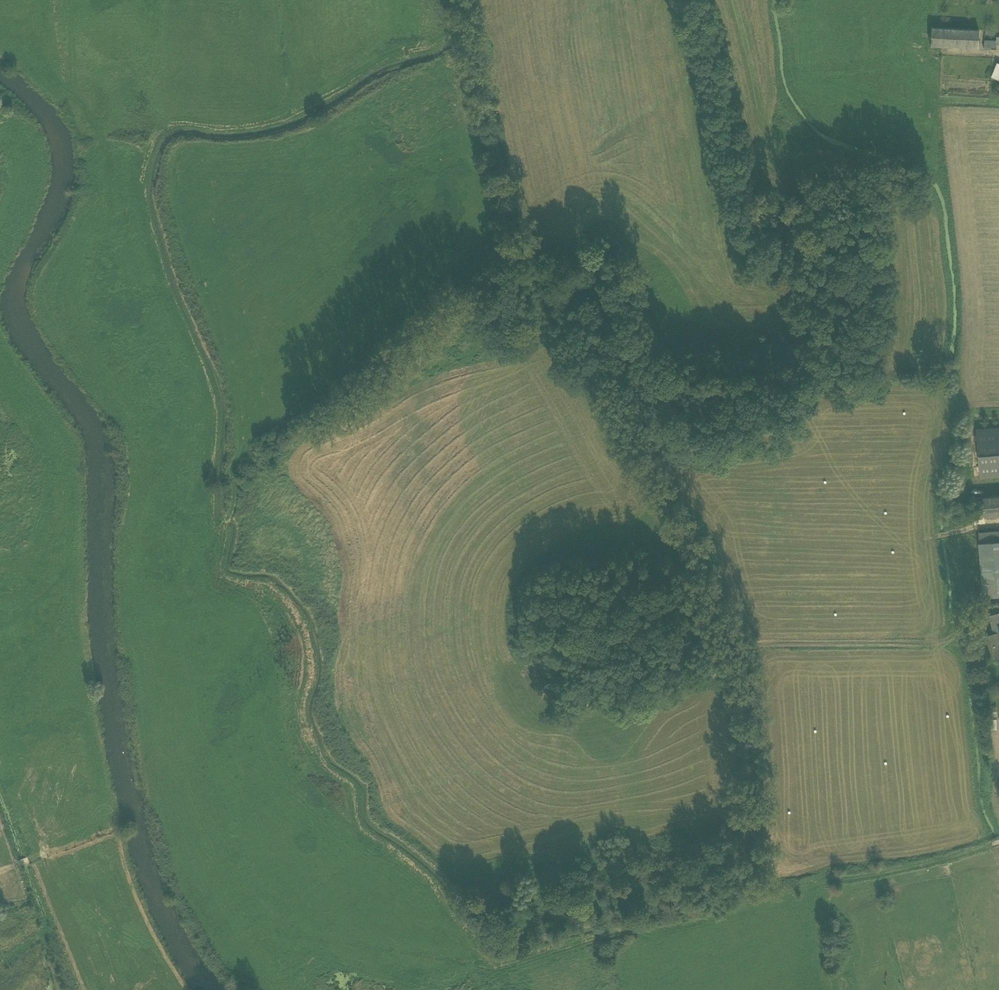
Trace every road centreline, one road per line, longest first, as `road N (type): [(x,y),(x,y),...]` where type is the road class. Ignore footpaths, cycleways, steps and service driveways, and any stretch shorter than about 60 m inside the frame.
road 1 (track): [(615,940),(843,879),(923,867),(998,840)]
road 2 (track): [(733,646),(951,644),(978,611),(998,607)]
road 3 (track): [(733,646),(757,902)]

